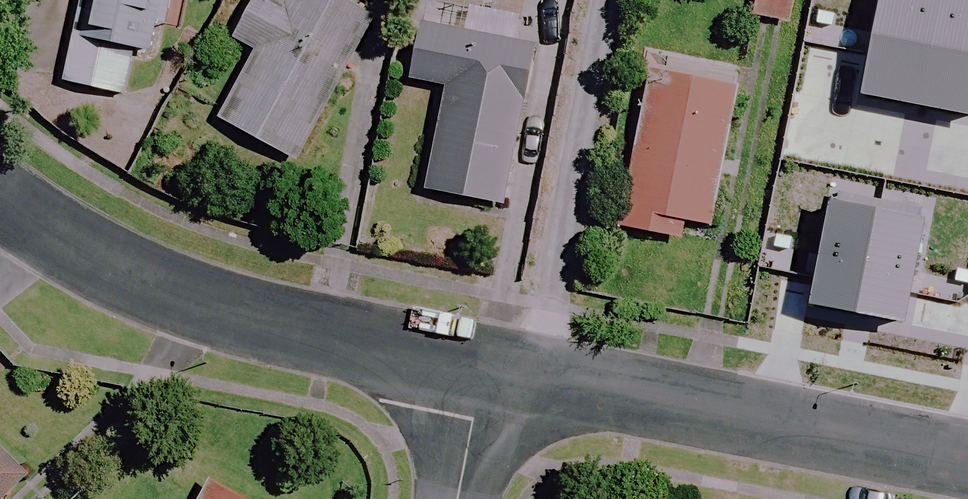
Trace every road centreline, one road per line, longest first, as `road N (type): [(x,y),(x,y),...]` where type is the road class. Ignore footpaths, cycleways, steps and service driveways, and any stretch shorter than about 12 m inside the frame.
road 1 (residential): [(477,363),(210,301),(49,235),(0,197)]
road 2 (residential): [(967,454),(477,363)]
road 3 (residential): [(455,498),(477,363)]

